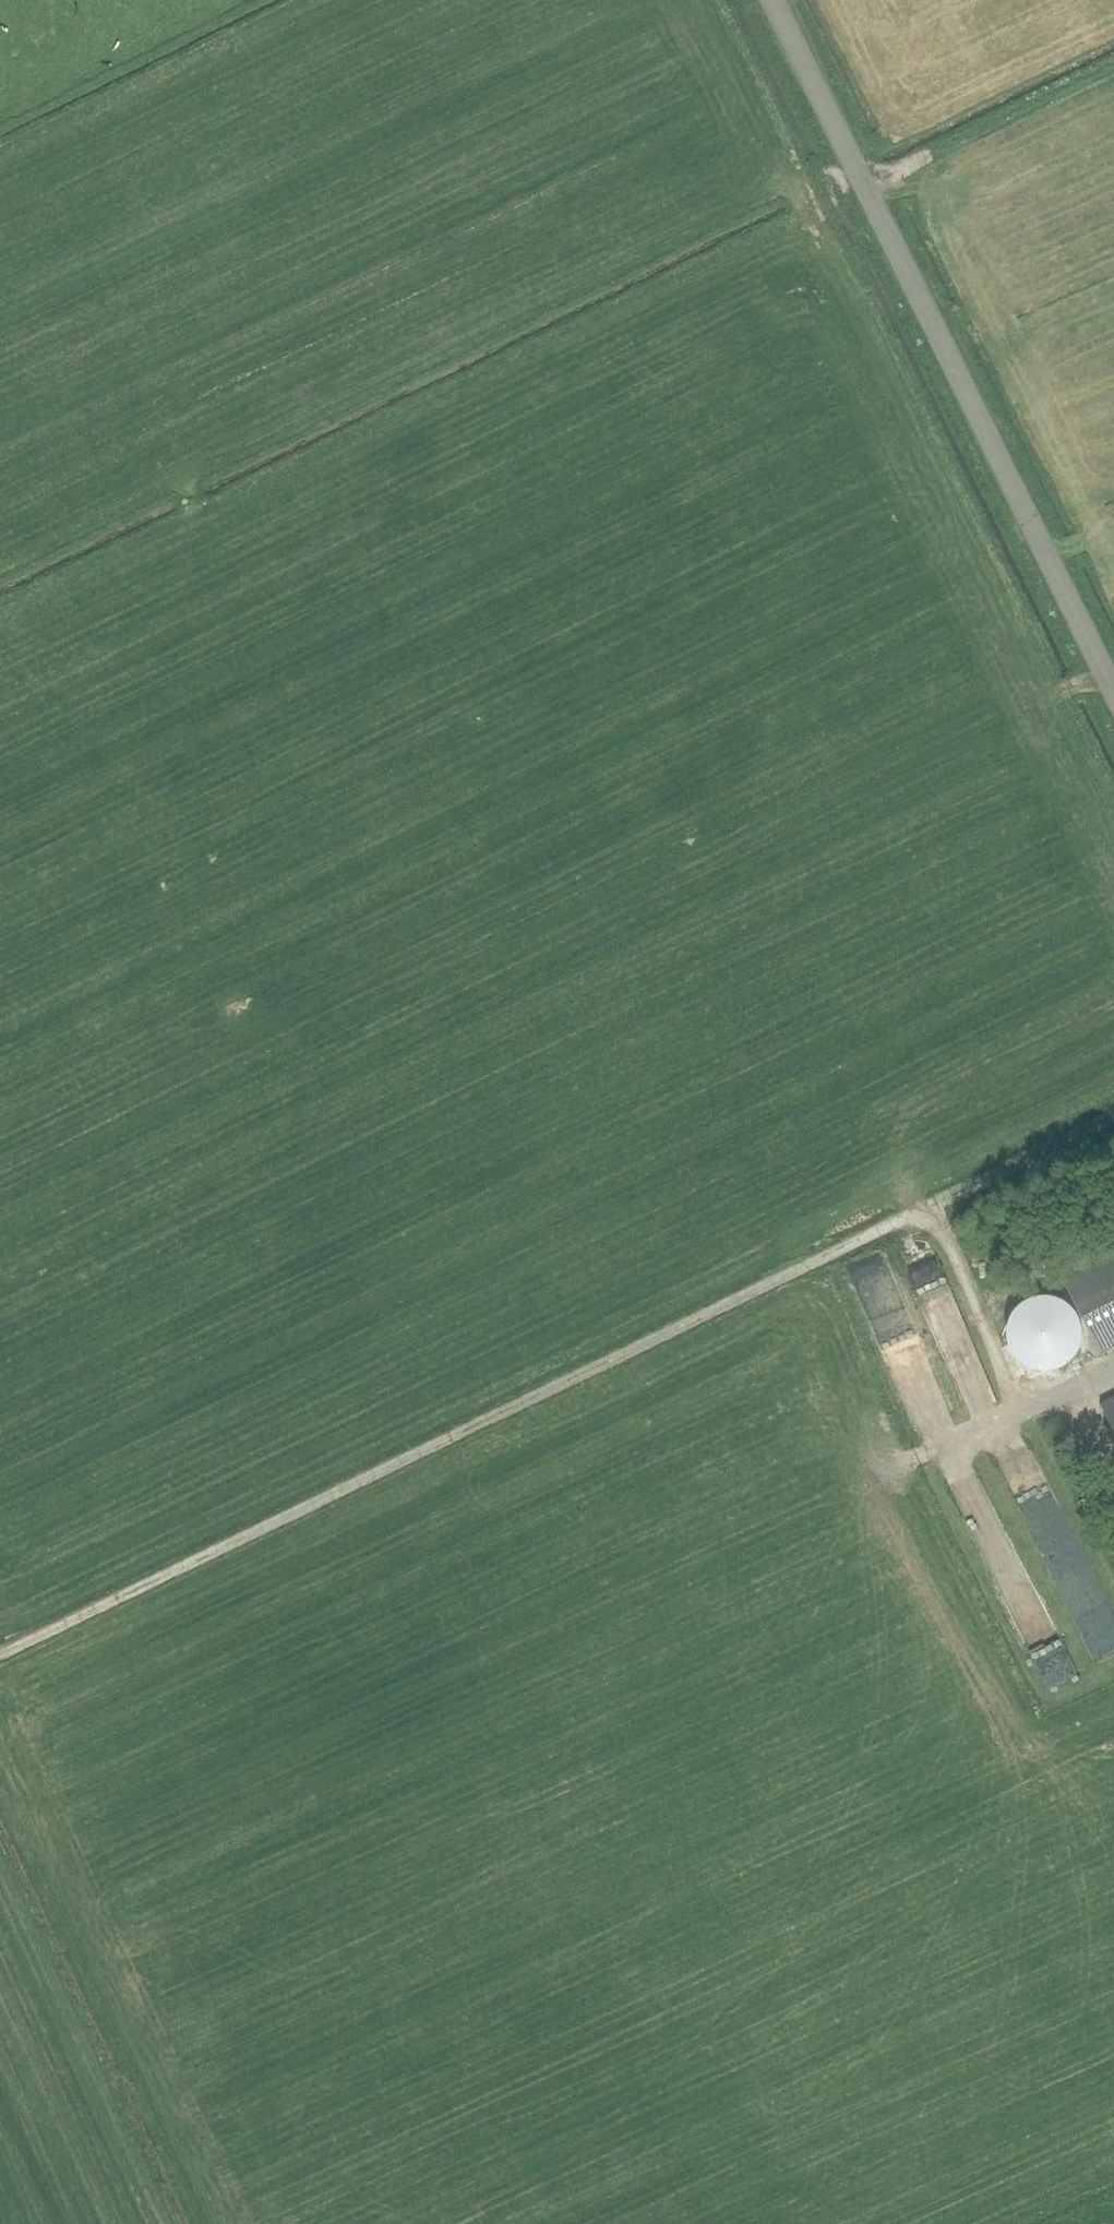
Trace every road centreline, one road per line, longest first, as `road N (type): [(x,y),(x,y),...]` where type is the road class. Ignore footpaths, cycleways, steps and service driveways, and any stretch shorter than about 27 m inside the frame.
road 1 (unclassified): [(1113,691),(773,0)]

